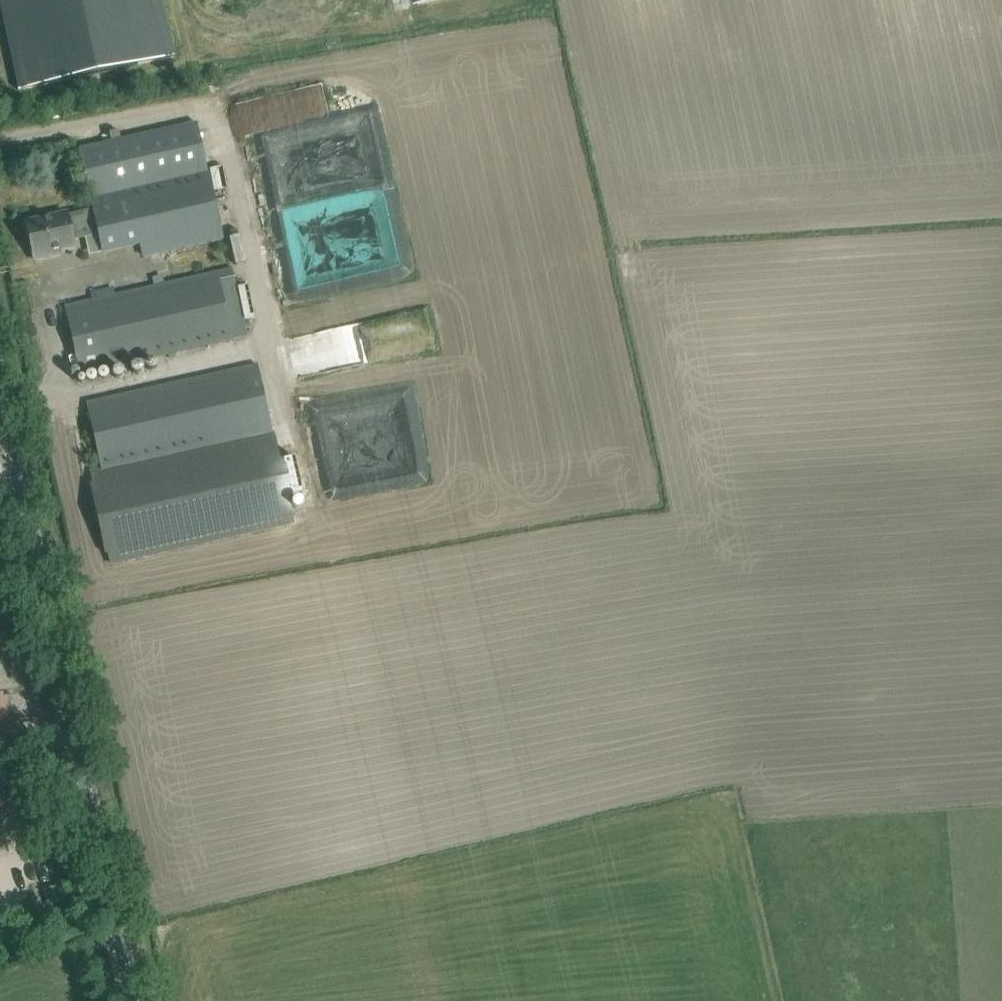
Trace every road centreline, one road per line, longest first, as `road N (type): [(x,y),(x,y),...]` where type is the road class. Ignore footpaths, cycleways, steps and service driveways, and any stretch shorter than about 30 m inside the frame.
road 1 (tertiary): [(133,1000),(0,397)]

